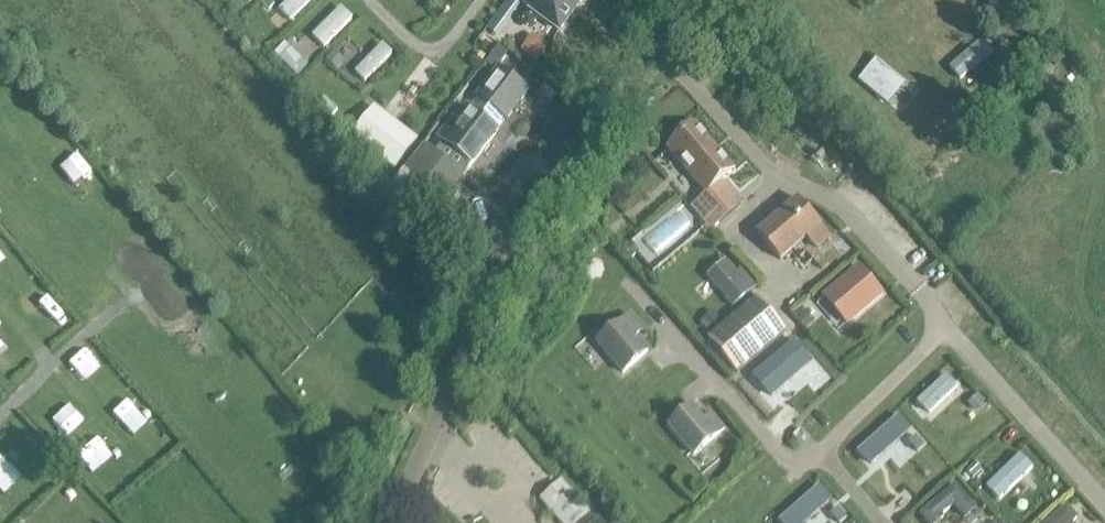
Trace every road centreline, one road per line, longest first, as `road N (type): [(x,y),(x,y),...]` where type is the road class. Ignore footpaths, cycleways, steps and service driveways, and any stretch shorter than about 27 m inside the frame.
road 1 (unclassified): [(383,522),(534,233),(692,0)]

